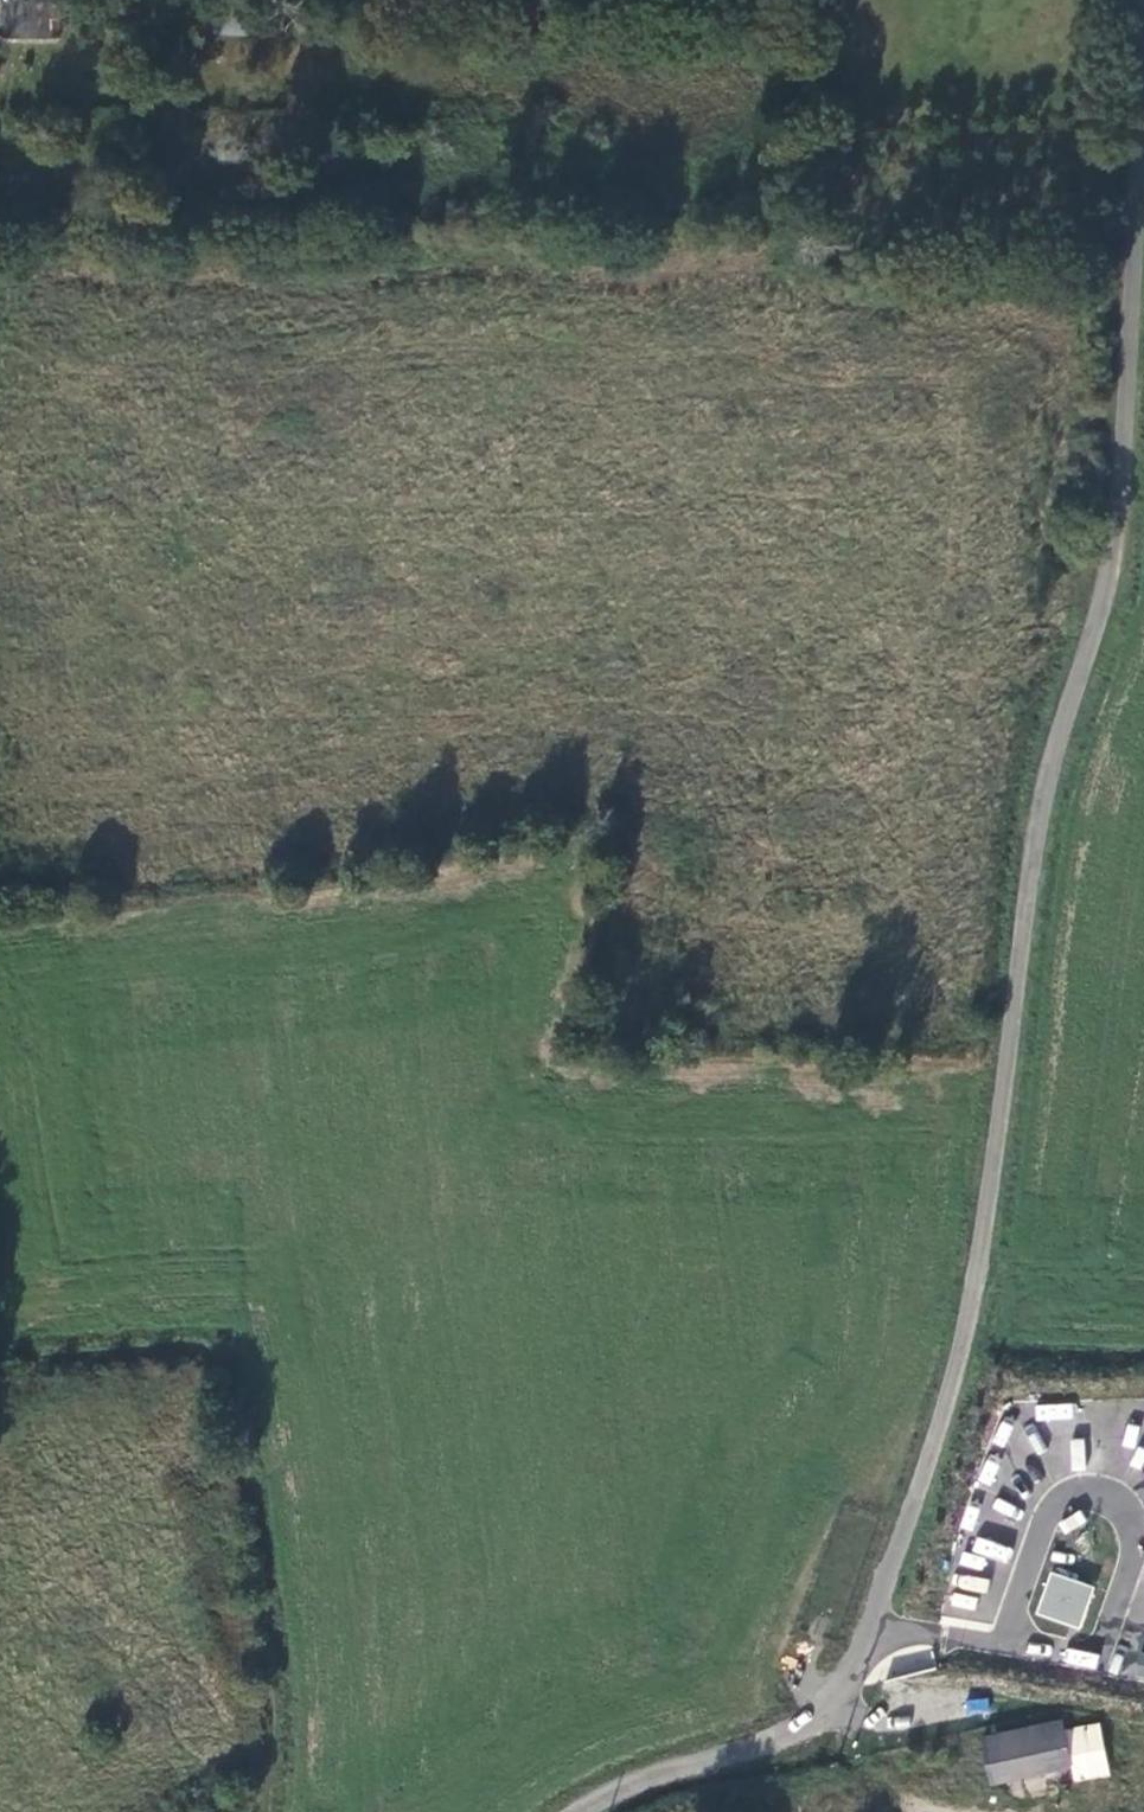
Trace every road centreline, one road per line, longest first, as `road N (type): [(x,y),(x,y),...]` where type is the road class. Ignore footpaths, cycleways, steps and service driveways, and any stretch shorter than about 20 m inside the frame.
road 1 (unclassified): [(1143,0),(1113,557),(1038,818),(975,1287),(933,1446),(856,1660),(831,1704),(771,1745),(653,1778),(581,1811)]

